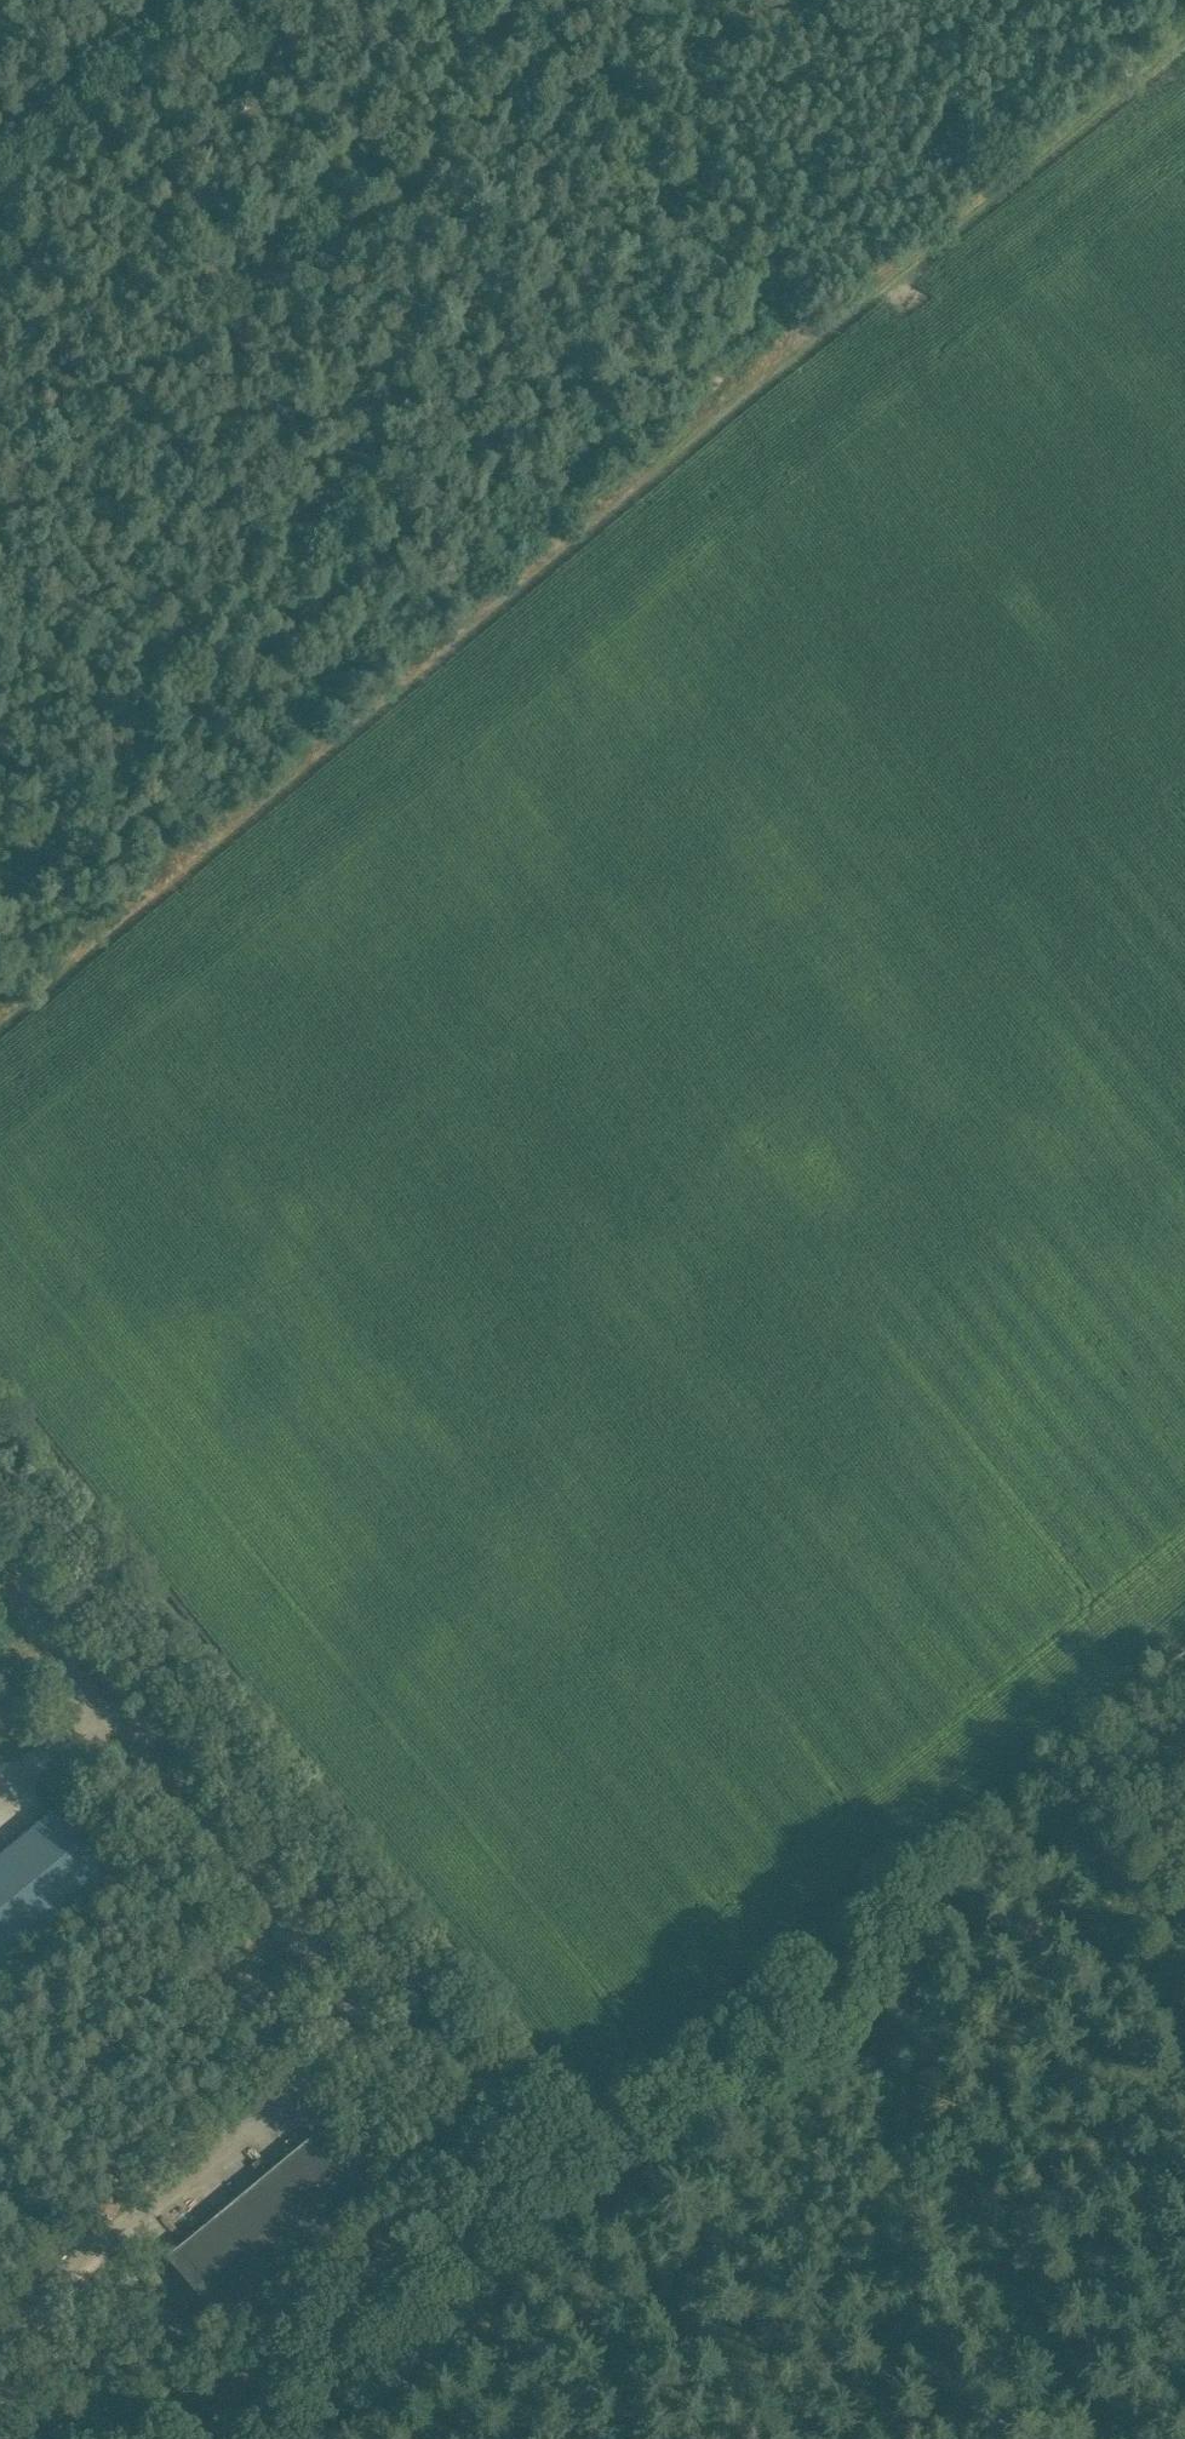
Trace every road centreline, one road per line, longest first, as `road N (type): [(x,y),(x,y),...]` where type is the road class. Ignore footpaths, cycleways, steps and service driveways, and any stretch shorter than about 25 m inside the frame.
road 1 (track): [(0,1010),(1184,32)]

